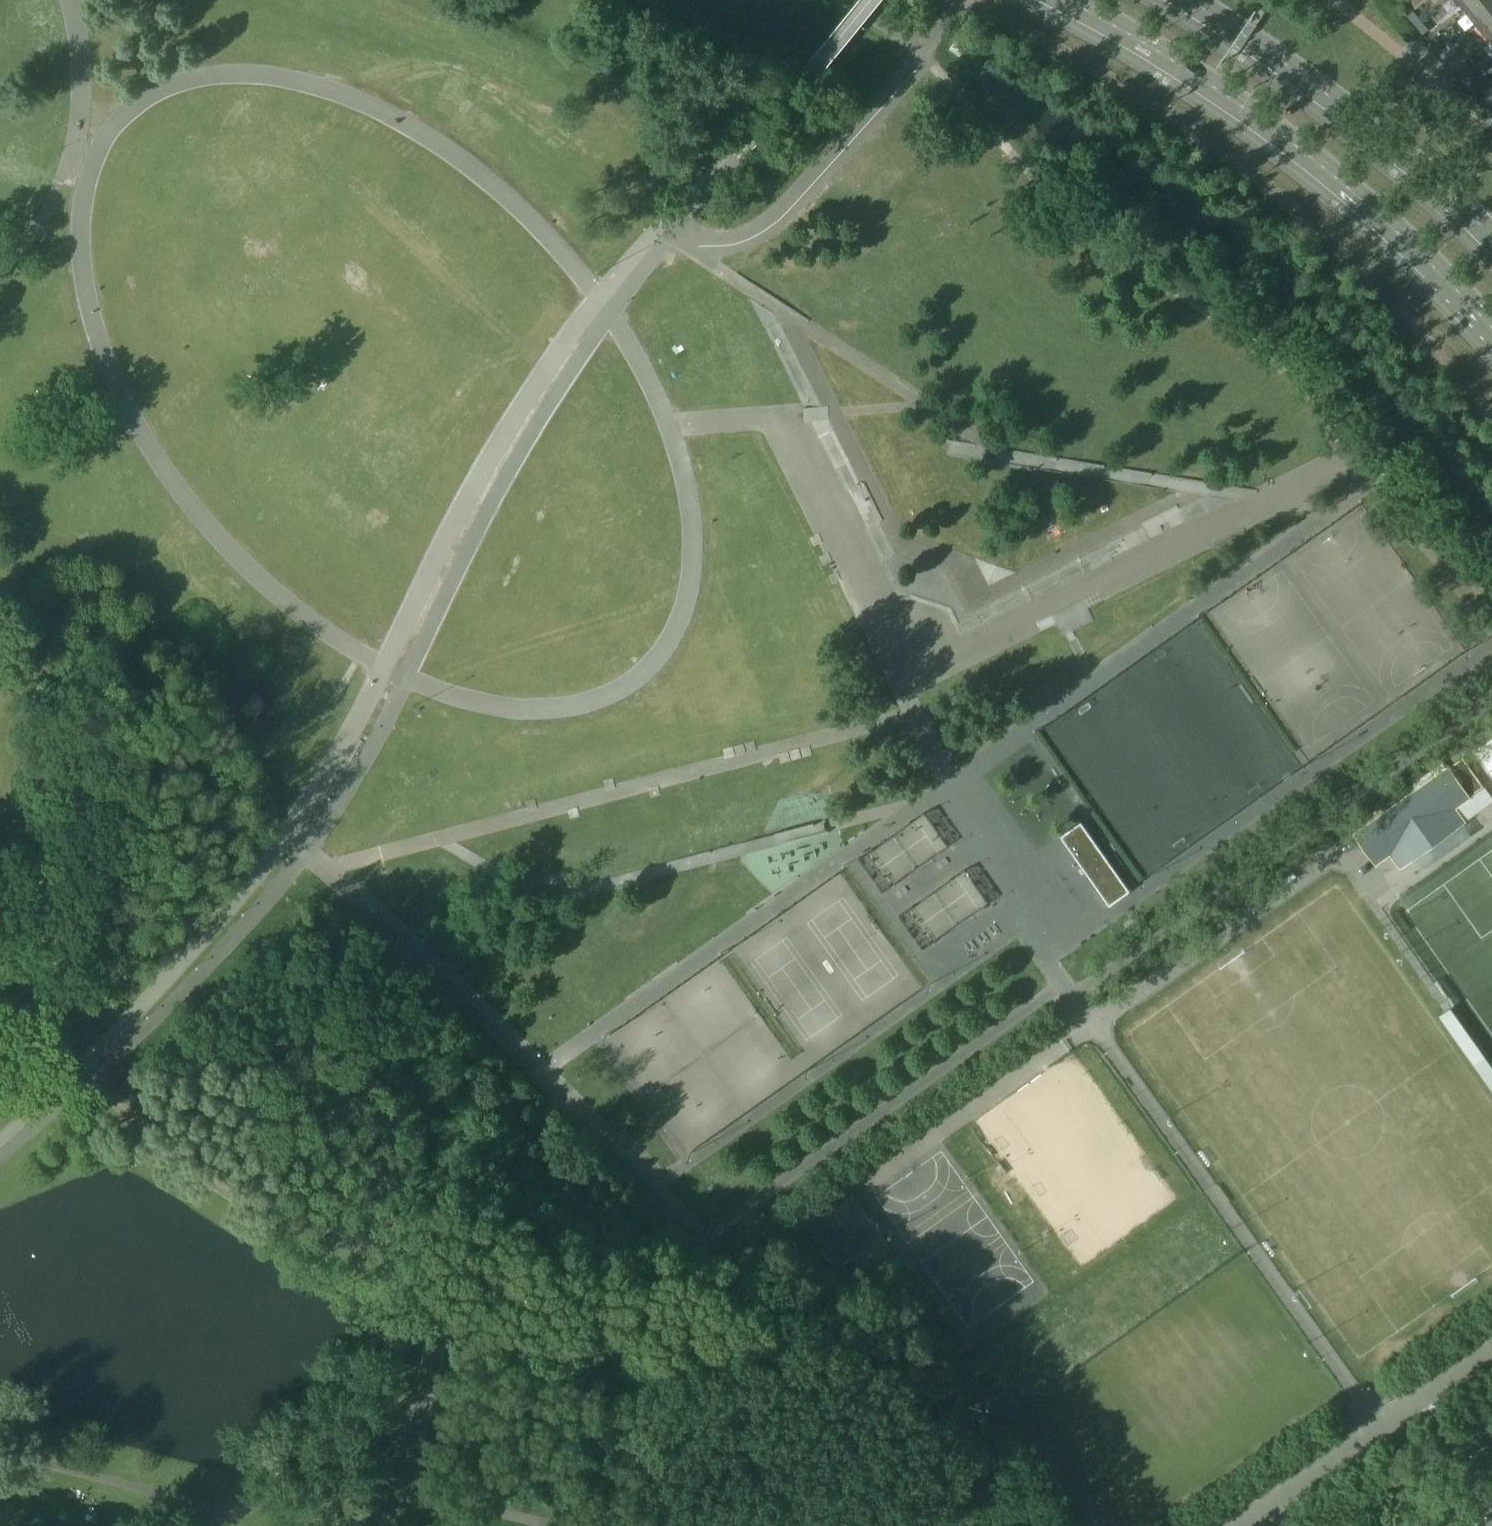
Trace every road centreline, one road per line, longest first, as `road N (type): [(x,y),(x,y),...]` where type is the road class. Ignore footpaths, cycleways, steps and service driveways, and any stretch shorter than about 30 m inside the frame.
road 1 (trunk): [(1062,0),(1296,151),(1362,203),(1491,339)]
road 2 (trunk): [(1491,237),(1349,110),(1184,0)]

